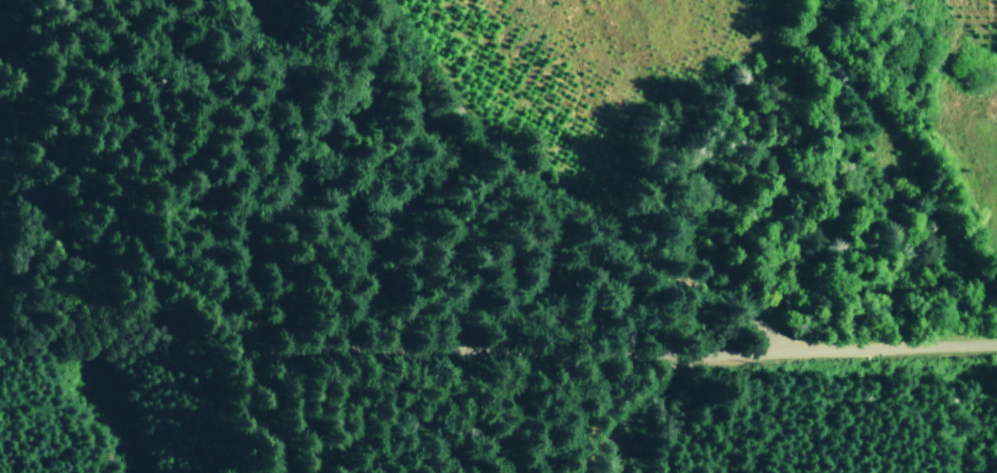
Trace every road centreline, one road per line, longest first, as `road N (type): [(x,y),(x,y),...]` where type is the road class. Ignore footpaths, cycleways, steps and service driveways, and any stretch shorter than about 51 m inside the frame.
road 1 (track): [(787,350),(654,359),(70,327),(0,261)]
road 2 (residential): [(787,350),(539,183),(472,120),(396,0)]
road 3 (residential): [(996,343),(787,350)]
road 4 (track): [(557,472),(654,359)]

